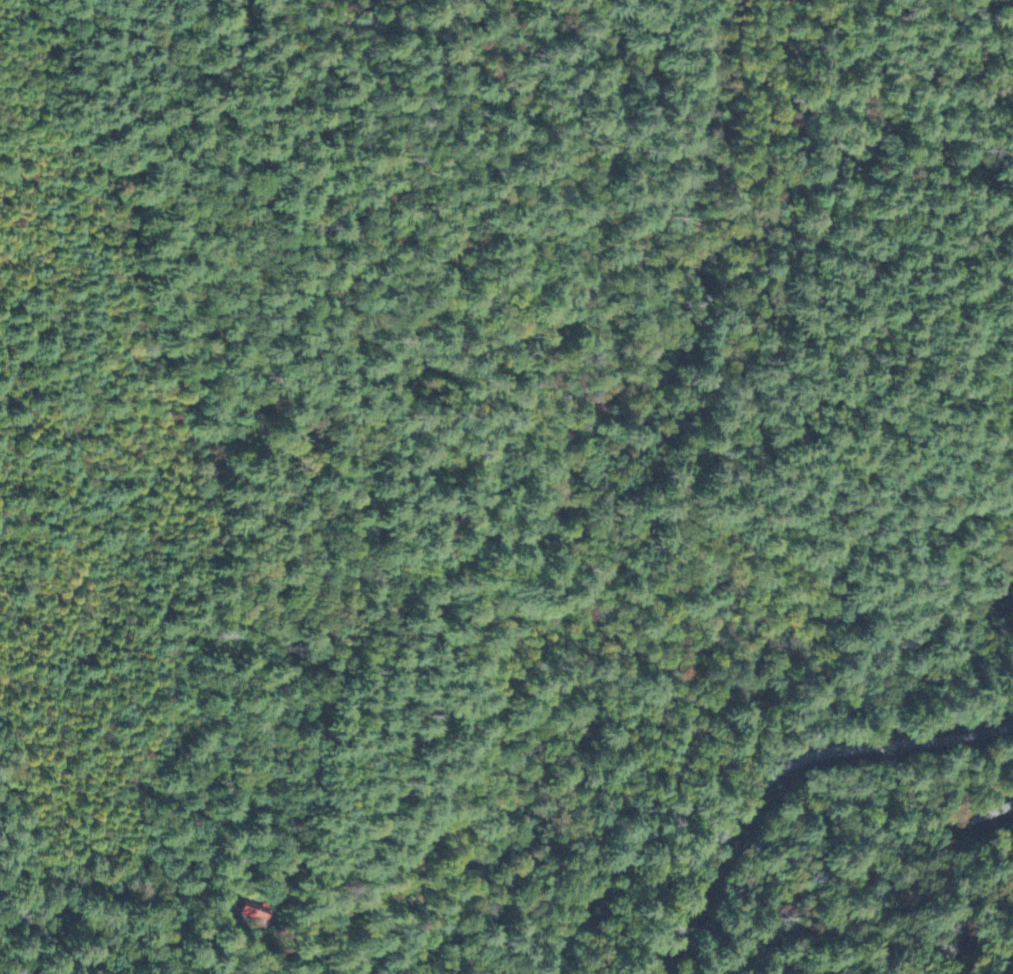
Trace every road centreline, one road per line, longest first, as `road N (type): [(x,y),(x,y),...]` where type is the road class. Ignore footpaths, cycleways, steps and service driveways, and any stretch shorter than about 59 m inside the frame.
road 1 (residential): [(651,973),(776,773),(804,757),(1012,721)]

